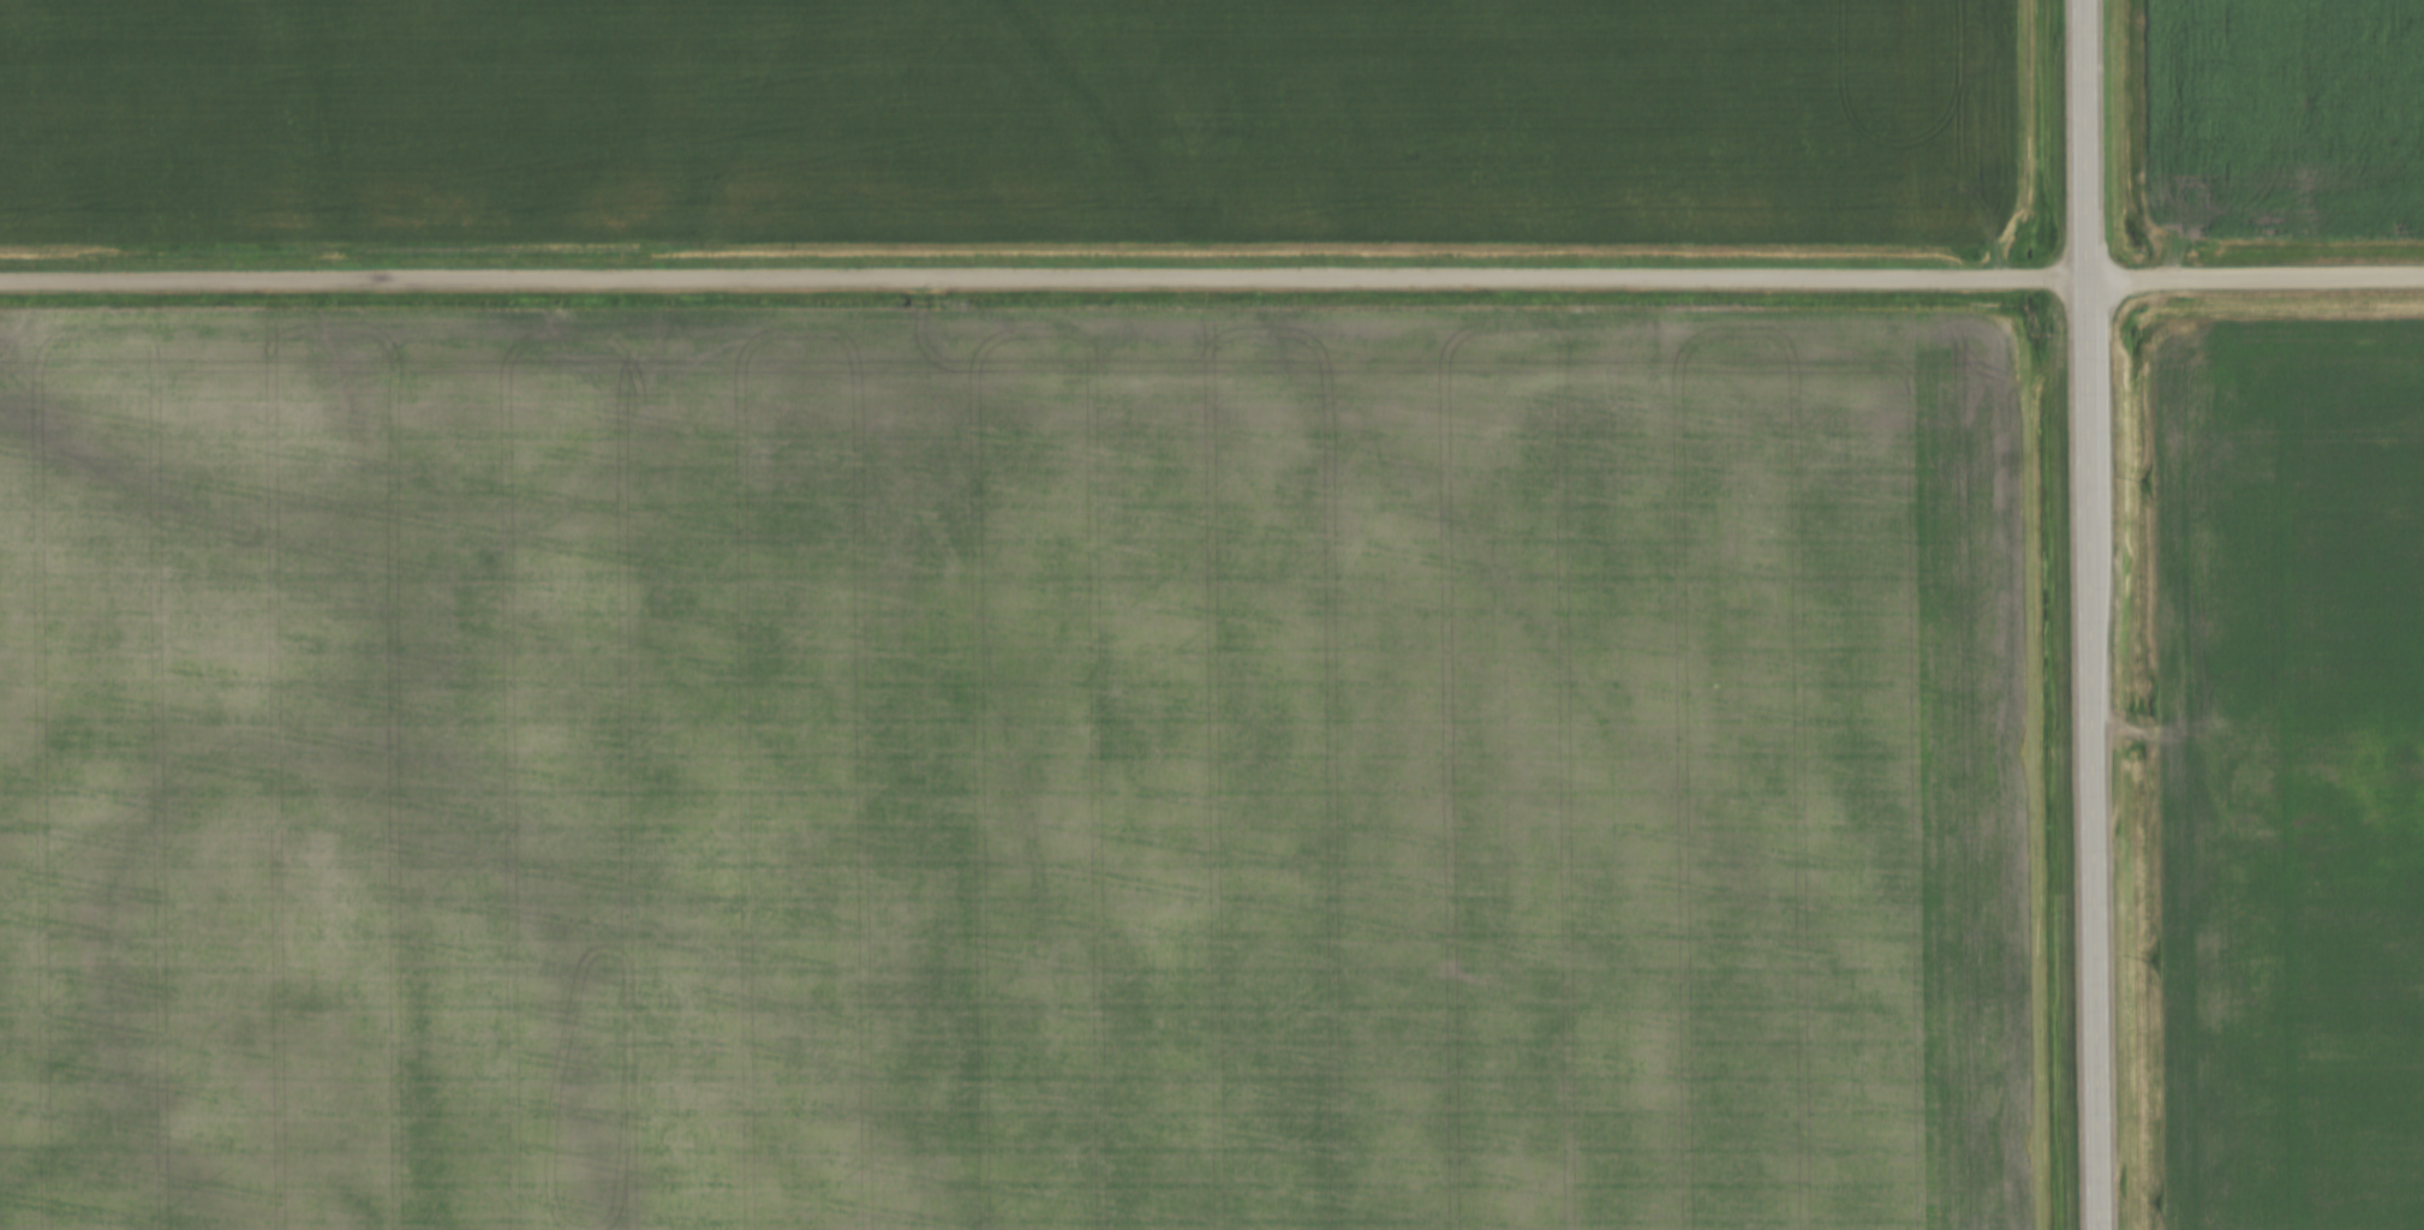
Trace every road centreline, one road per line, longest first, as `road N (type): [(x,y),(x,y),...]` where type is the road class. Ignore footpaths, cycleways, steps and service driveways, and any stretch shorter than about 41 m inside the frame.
road 1 (residential): [(0,282),(2092,281)]
road 2 (primary): [(2102,1229),(2091,0)]
road 3 (tertiary): [(2092,281),(2423,279)]

